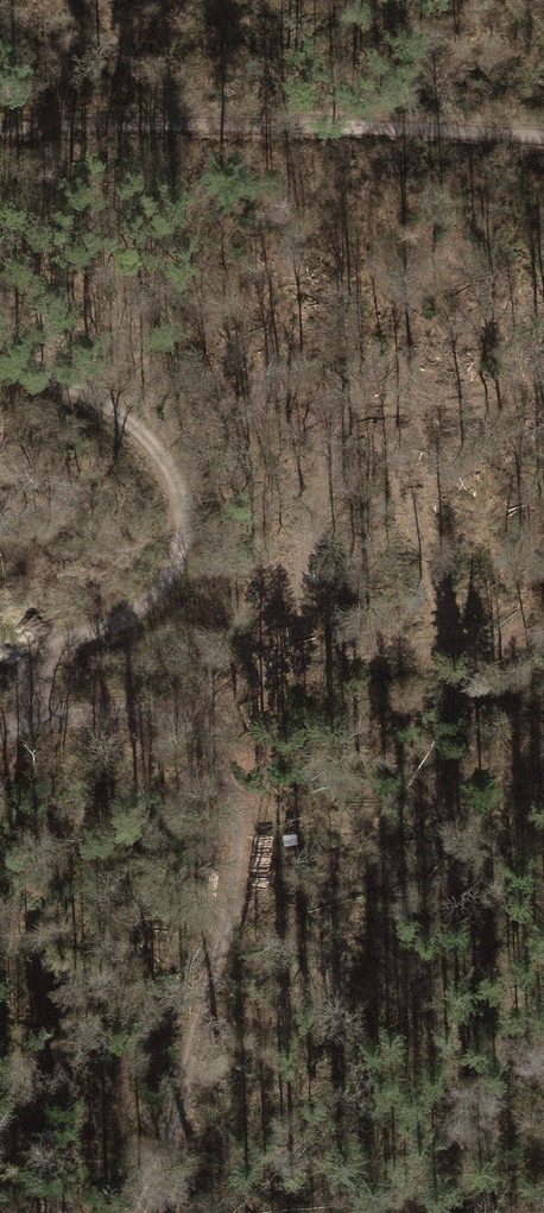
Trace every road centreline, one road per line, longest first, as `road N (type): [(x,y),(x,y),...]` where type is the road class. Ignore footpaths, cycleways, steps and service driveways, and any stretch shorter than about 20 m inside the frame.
road 1 (track): [(135,1212),(167,1131),(222,924),(233,825),(227,778),(180,730),(120,707),(44,721),(41,662),(135,613),(165,583),(178,544),(177,506),(165,467),(118,413),(0,364)]
road 2 (track): [(0,130),(192,123),(543,138)]
road 3 (track): [(120,707),(543,633)]
road 4 (track): [(233,825),(543,912)]

